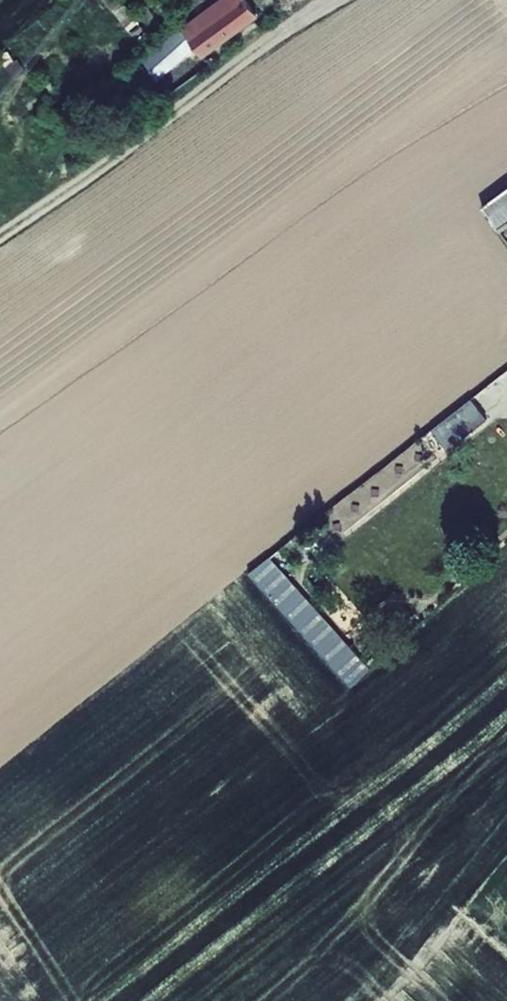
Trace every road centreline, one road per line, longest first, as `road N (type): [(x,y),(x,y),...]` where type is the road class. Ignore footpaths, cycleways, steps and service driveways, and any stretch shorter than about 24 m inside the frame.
road 1 (track): [(332,0),(0,235)]

